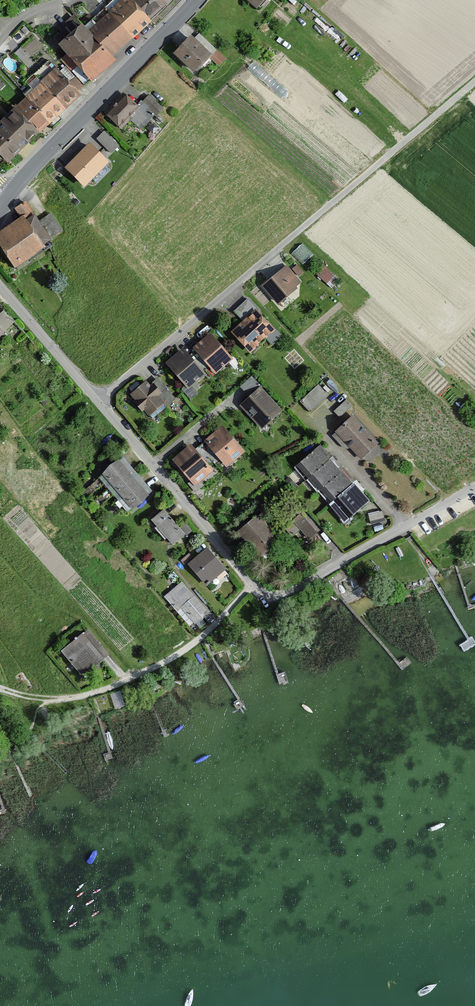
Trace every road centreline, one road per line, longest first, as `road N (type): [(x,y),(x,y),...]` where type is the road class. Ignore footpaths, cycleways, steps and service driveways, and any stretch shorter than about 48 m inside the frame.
road 1 (residential): [(99,403),(474,81)]
road 2 (residential): [(99,403),(270,595),(293,590),(474,487)]
road 3 (tertiary): [(10,194),(197,0)]
road 4 (track): [(46,700),(127,679),(187,647),(253,583)]
road 5 (residential): [(0,288),(99,403)]

